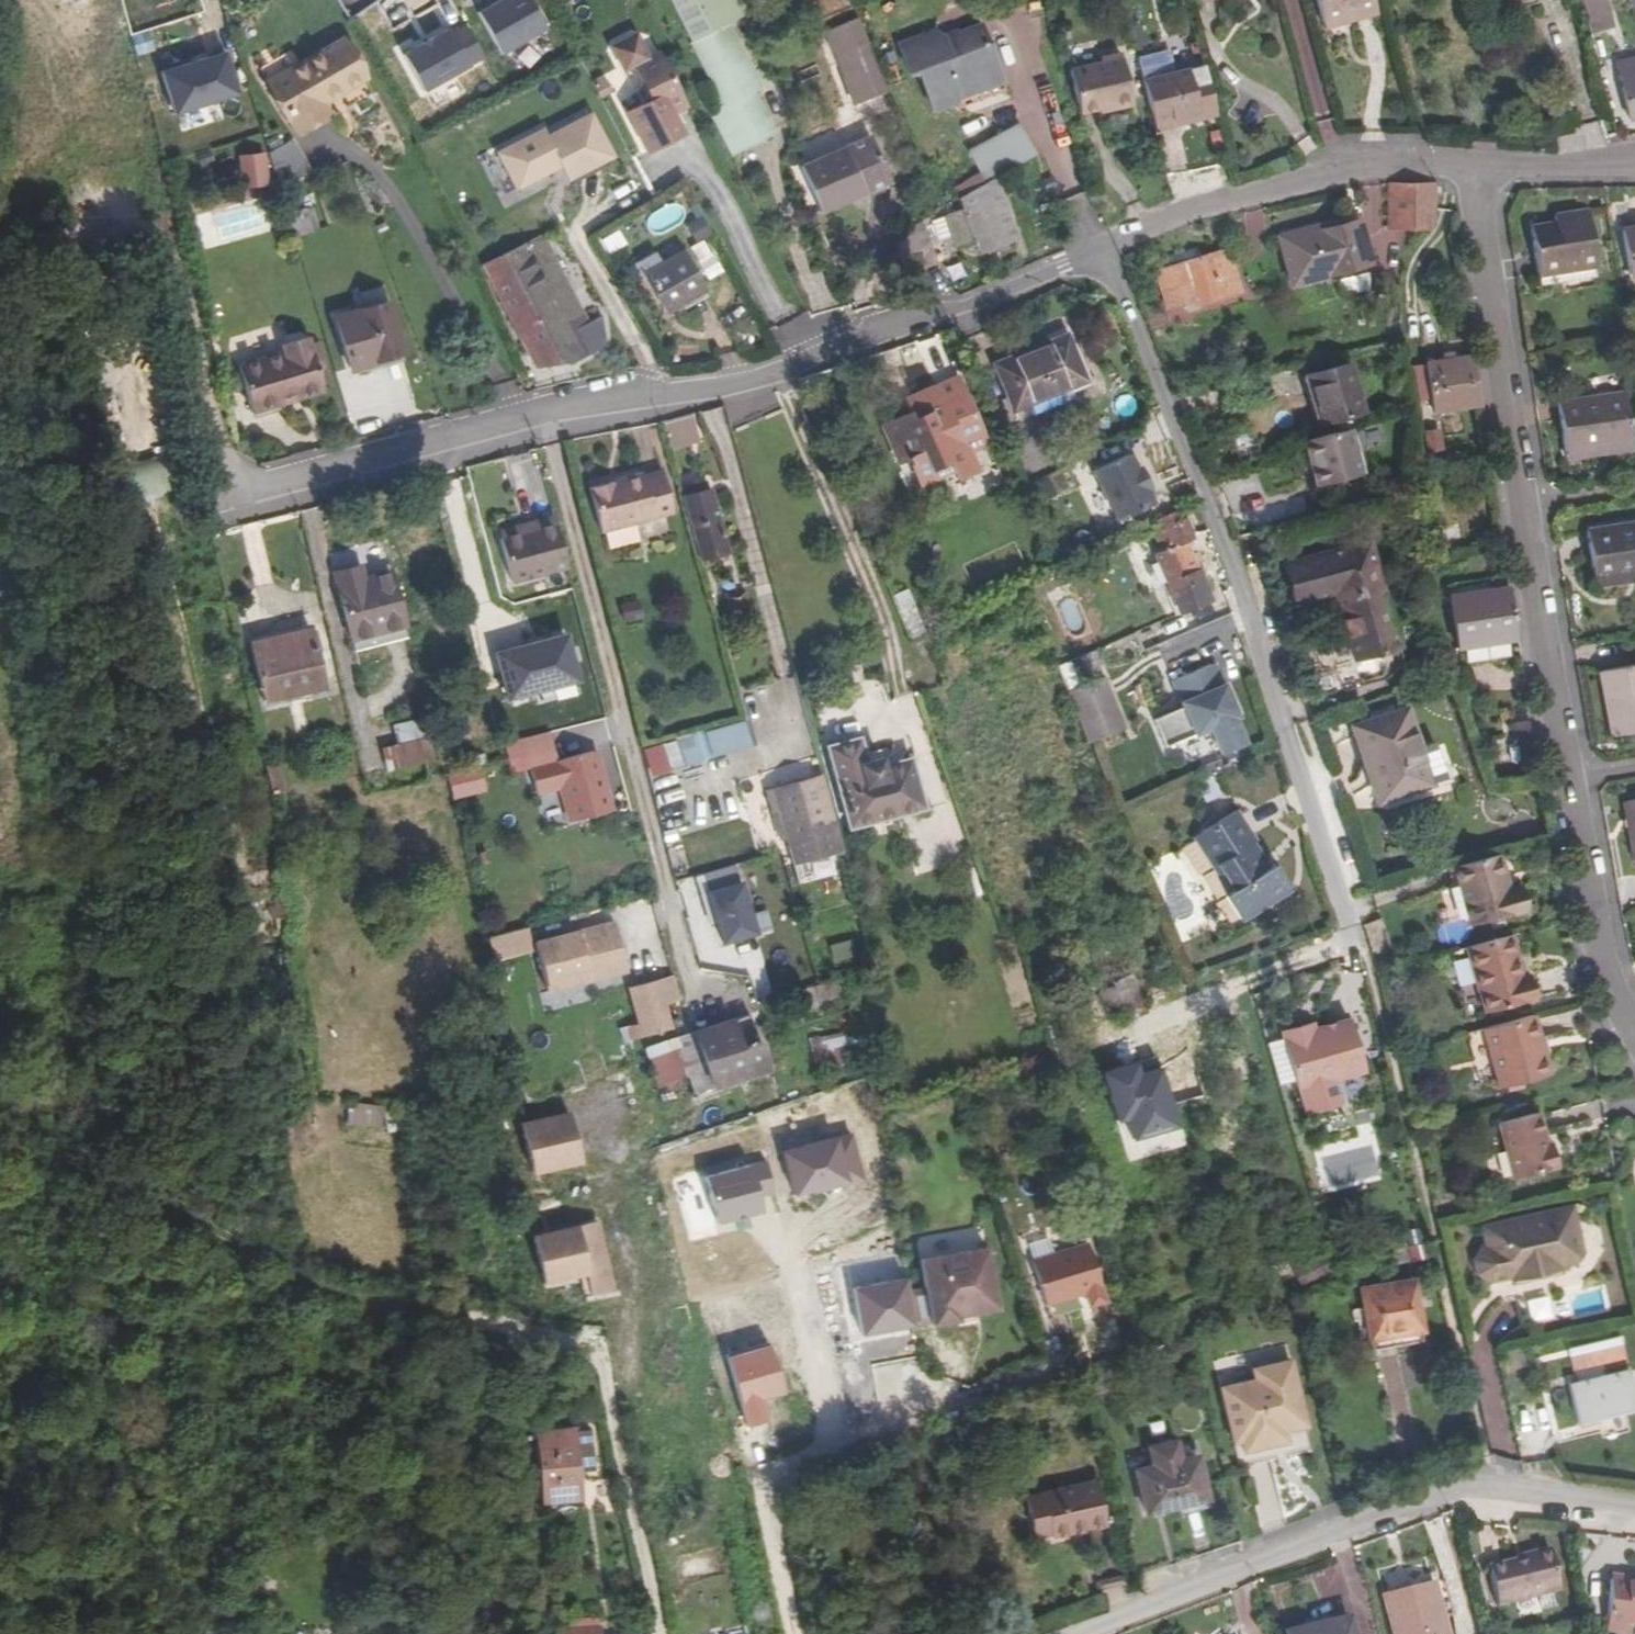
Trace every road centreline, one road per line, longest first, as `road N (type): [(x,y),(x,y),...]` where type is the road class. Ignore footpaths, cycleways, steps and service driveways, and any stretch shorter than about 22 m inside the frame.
road 1 (residential): [(1634,1029),(1605,964),(1475,167)]
road 2 (residential): [(1339,910),(1217,521),(1104,247)]
road 3 (residential): [(543,412),(705,392),(777,373),(1104,247)]
road 4 (residential): [(1634,1509),(1479,1492),(1084,1633)]
road 5 (track): [(0,239),(118,229),(168,257),(232,477)]
road 6 (residential): [(1104,247),(1337,168),(1475,167)]
road 7 (residential): [(232,477),(269,484),(543,412)]
road 8 (residential): [(1475,167),(1634,164)]

